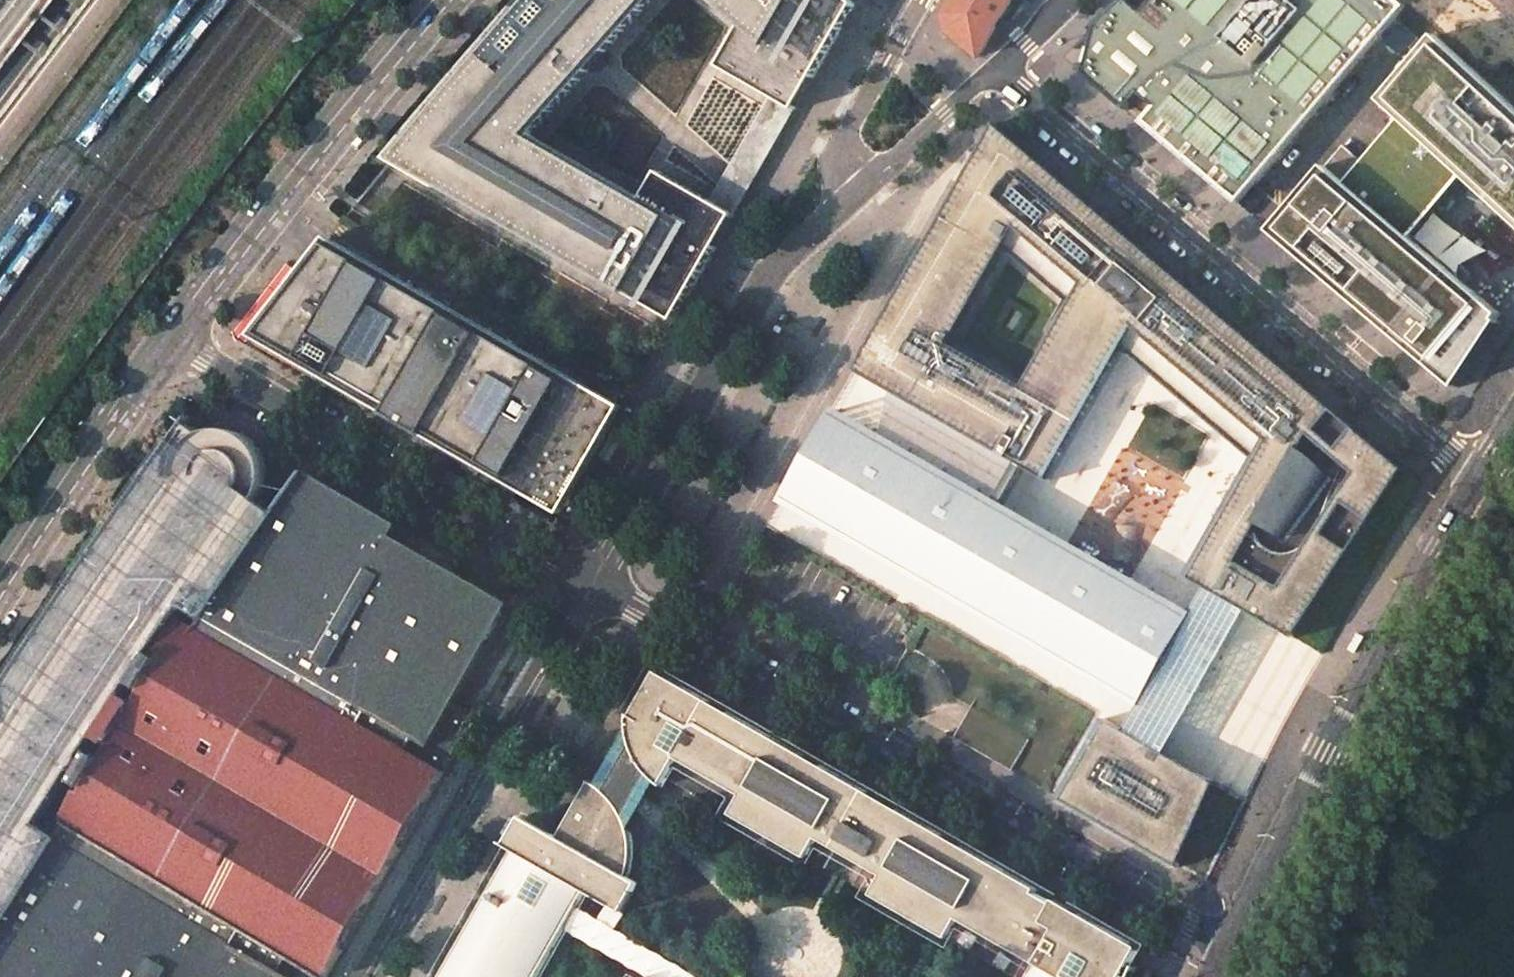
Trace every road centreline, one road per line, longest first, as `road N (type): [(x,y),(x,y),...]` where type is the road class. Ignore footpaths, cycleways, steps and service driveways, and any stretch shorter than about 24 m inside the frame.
road 1 (residential): [(996,67),(1481,476)]
road 2 (unclassified): [(1225,943),(689,640)]
road 3 (primary): [(1225,943),(1481,476)]
road 4 (tertiary): [(173,339),(329,130),(443,0)]
road 5 (unclassified): [(541,553),(173,339)]
road 6 (residential): [(915,13),(843,138),(845,168),(860,188),(996,67)]
road 7 (tertiary): [(0,584),(173,339)]
road 8 (unclassified): [(0,146),(109,0)]
road 9 (residential): [(689,640),(541,553)]

